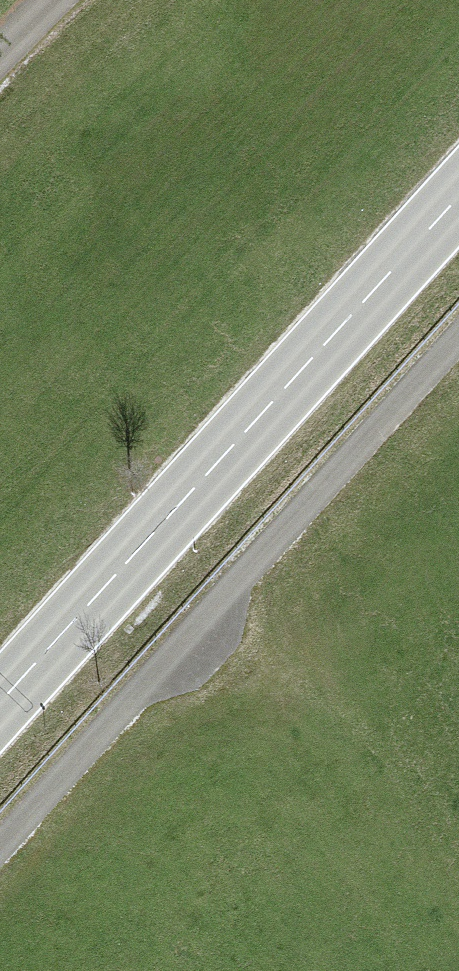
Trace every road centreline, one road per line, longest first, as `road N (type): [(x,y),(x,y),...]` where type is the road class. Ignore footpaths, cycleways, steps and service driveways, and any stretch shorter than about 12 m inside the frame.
road 1 (track): [(458,338),(0,853)]
road 2 (primary): [(458,200),(0,707)]

